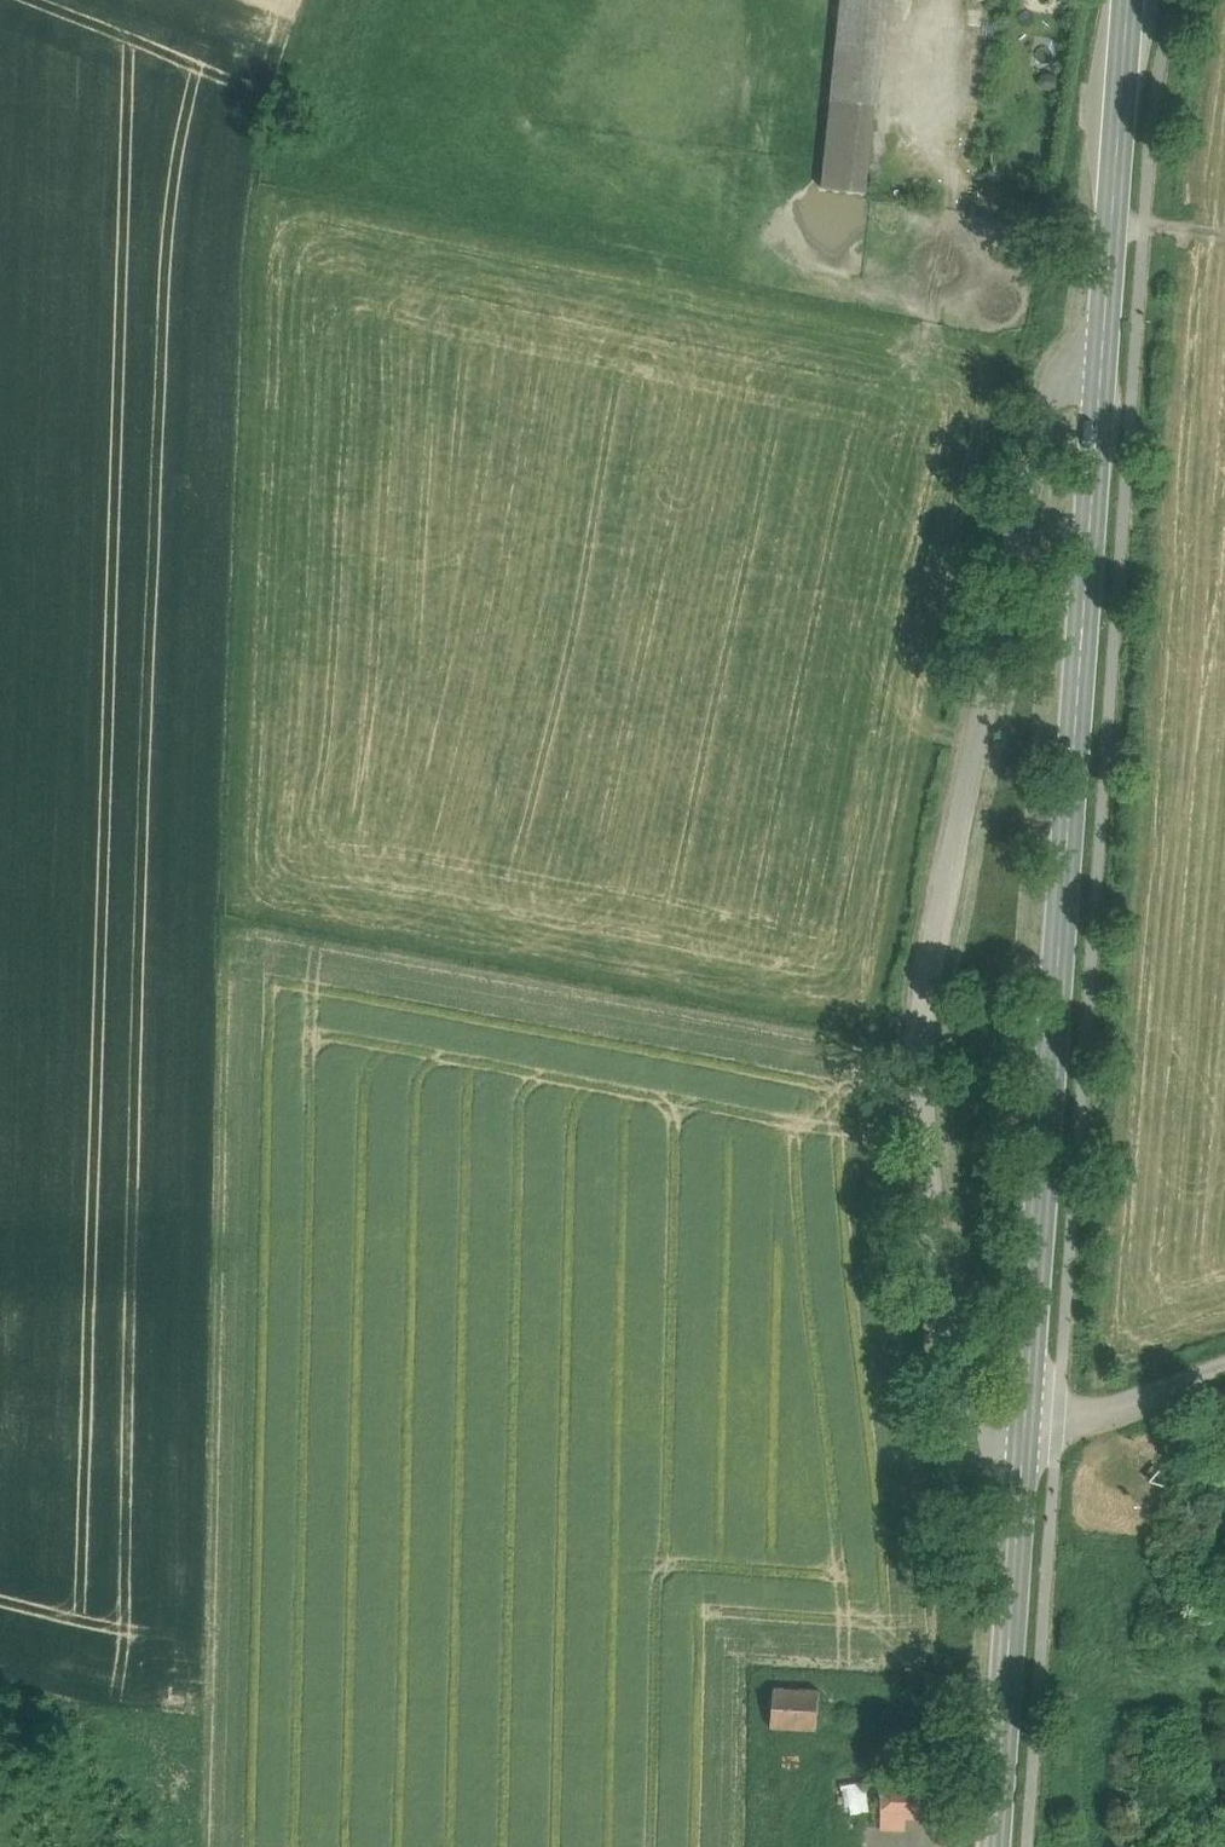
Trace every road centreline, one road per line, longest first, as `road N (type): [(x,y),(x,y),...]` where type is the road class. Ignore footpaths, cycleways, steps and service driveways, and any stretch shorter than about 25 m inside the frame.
road 1 (secondary): [(1130,0),(1021,1436)]
road 2 (secondary): [(1021,1436),(991,1846)]
road 3 (unclassified): [(1224,1368),(1021,1436)]

